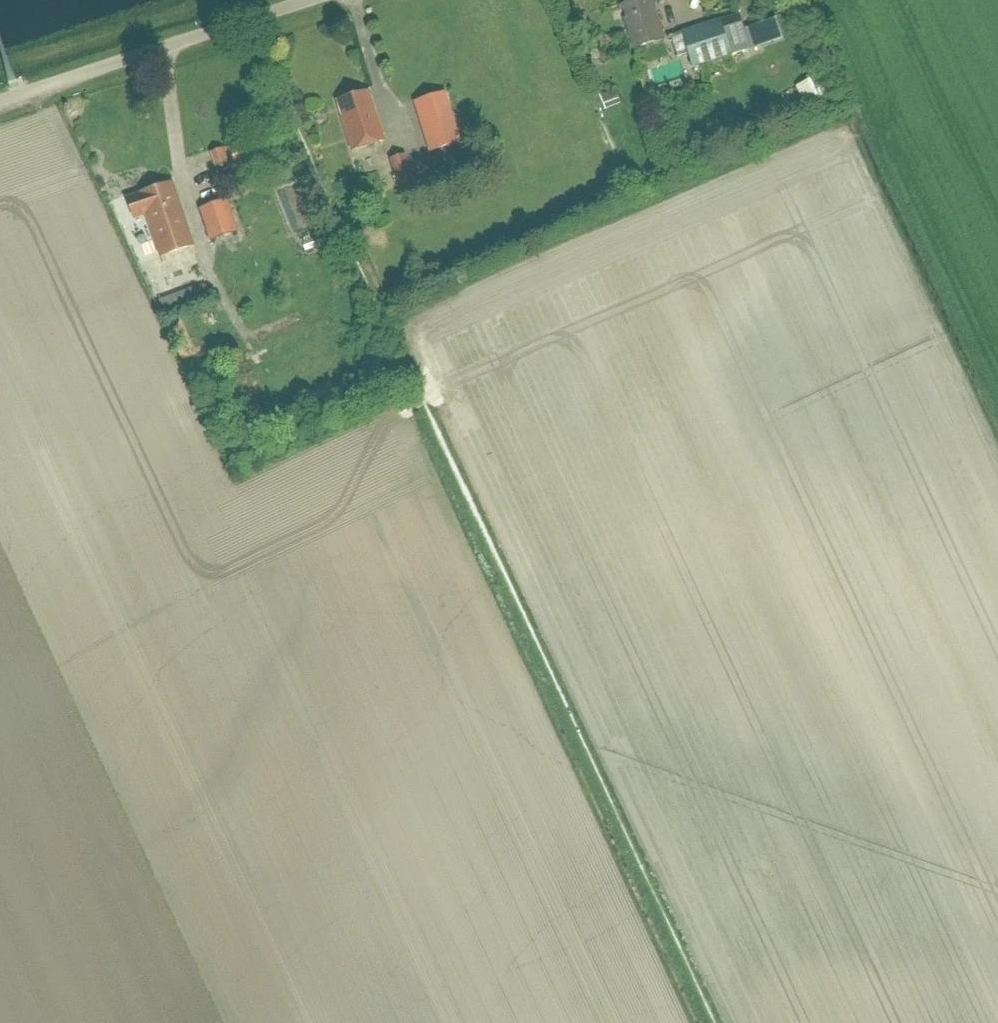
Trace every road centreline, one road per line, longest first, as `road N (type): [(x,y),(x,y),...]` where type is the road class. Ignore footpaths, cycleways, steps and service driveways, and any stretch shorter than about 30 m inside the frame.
road 1 (unclassified): [(0,101),(307,0)]

